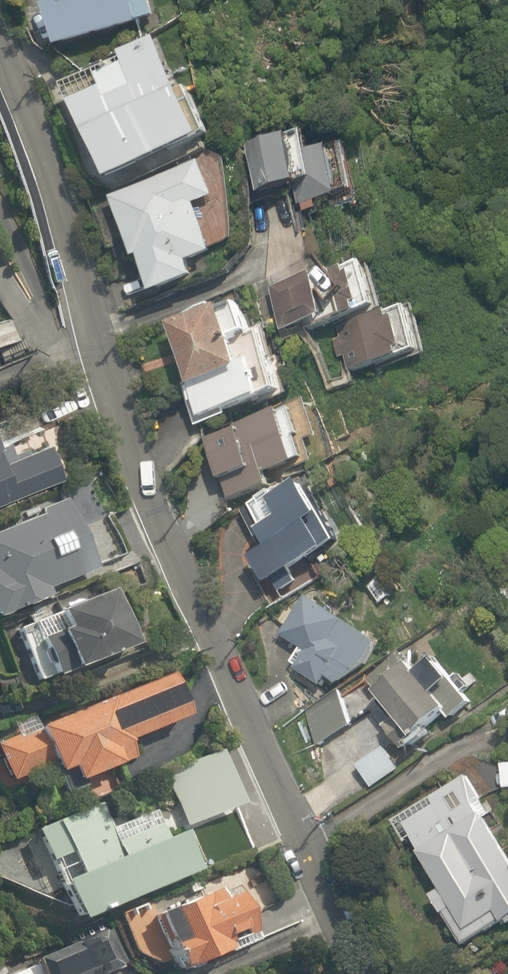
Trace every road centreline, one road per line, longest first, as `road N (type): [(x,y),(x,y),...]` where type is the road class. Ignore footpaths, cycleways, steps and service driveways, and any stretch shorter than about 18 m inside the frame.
road 1 (residential): [(0,44),(107,366),(198,602),(368,973)]

